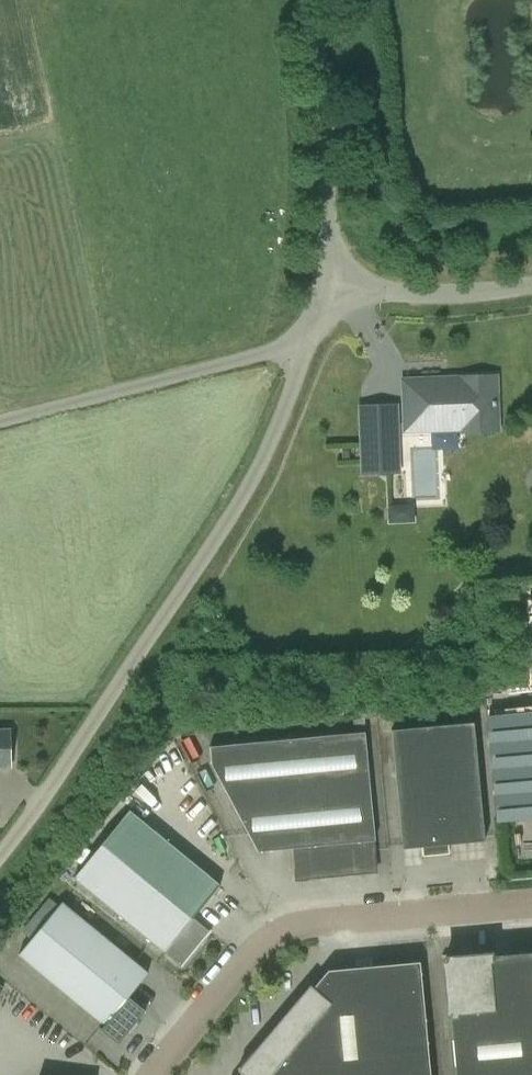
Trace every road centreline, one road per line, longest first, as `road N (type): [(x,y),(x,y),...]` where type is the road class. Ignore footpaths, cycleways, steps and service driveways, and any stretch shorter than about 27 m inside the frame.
road 1 (unclassified): [(0,843),(222,518),(275,420),(296,356)]
road 2 (unclassified): [(159,1074),(263,952),(299,932),(531,913)]
road 3 (unclassified): [(310,307),(318,141),(300,0)]
road 4 (unclassified): [(0,425),(296,356)]
road 5 (unclassified): [(310,307),(531,287)]

